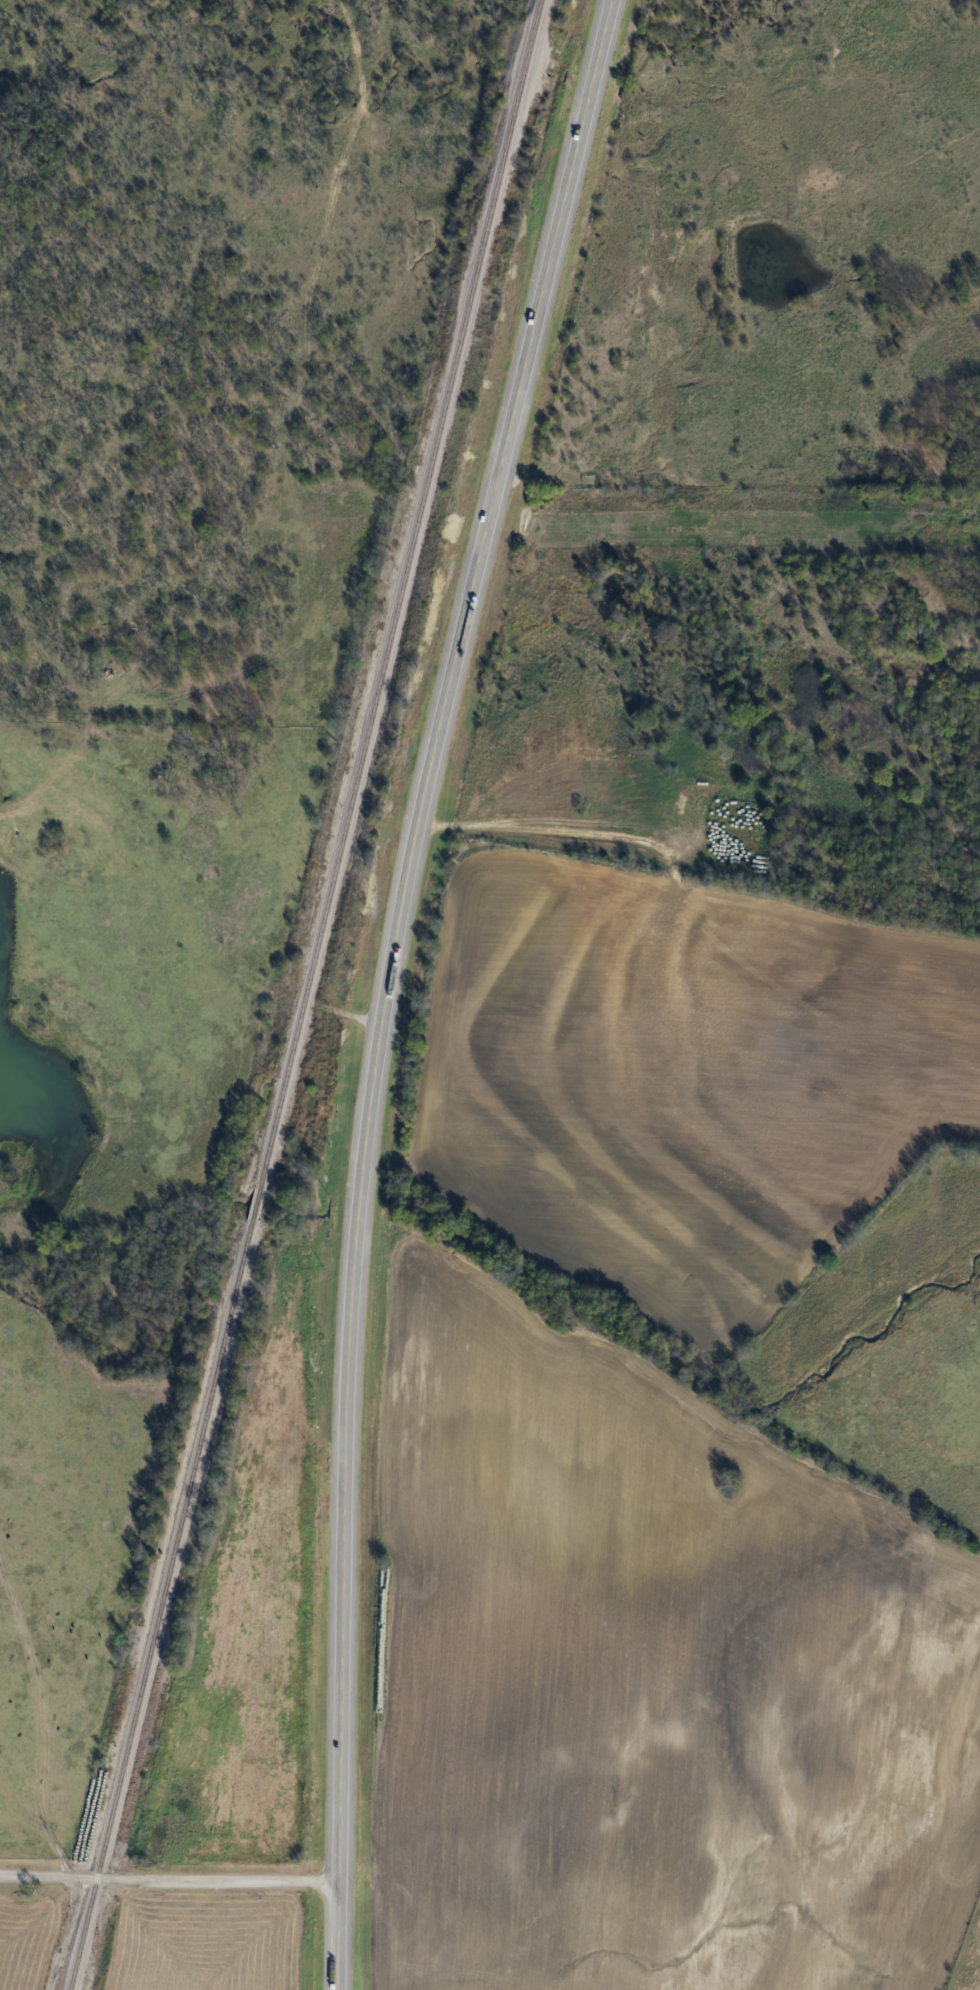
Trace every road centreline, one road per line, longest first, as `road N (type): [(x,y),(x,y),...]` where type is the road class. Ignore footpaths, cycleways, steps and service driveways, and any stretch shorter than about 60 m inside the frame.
road 1 (primary): [(333,1989),(341,1434),(357,1168),(409,852),(608,0)]
road 2 (residential): [(335,1882),(96,1879)]

